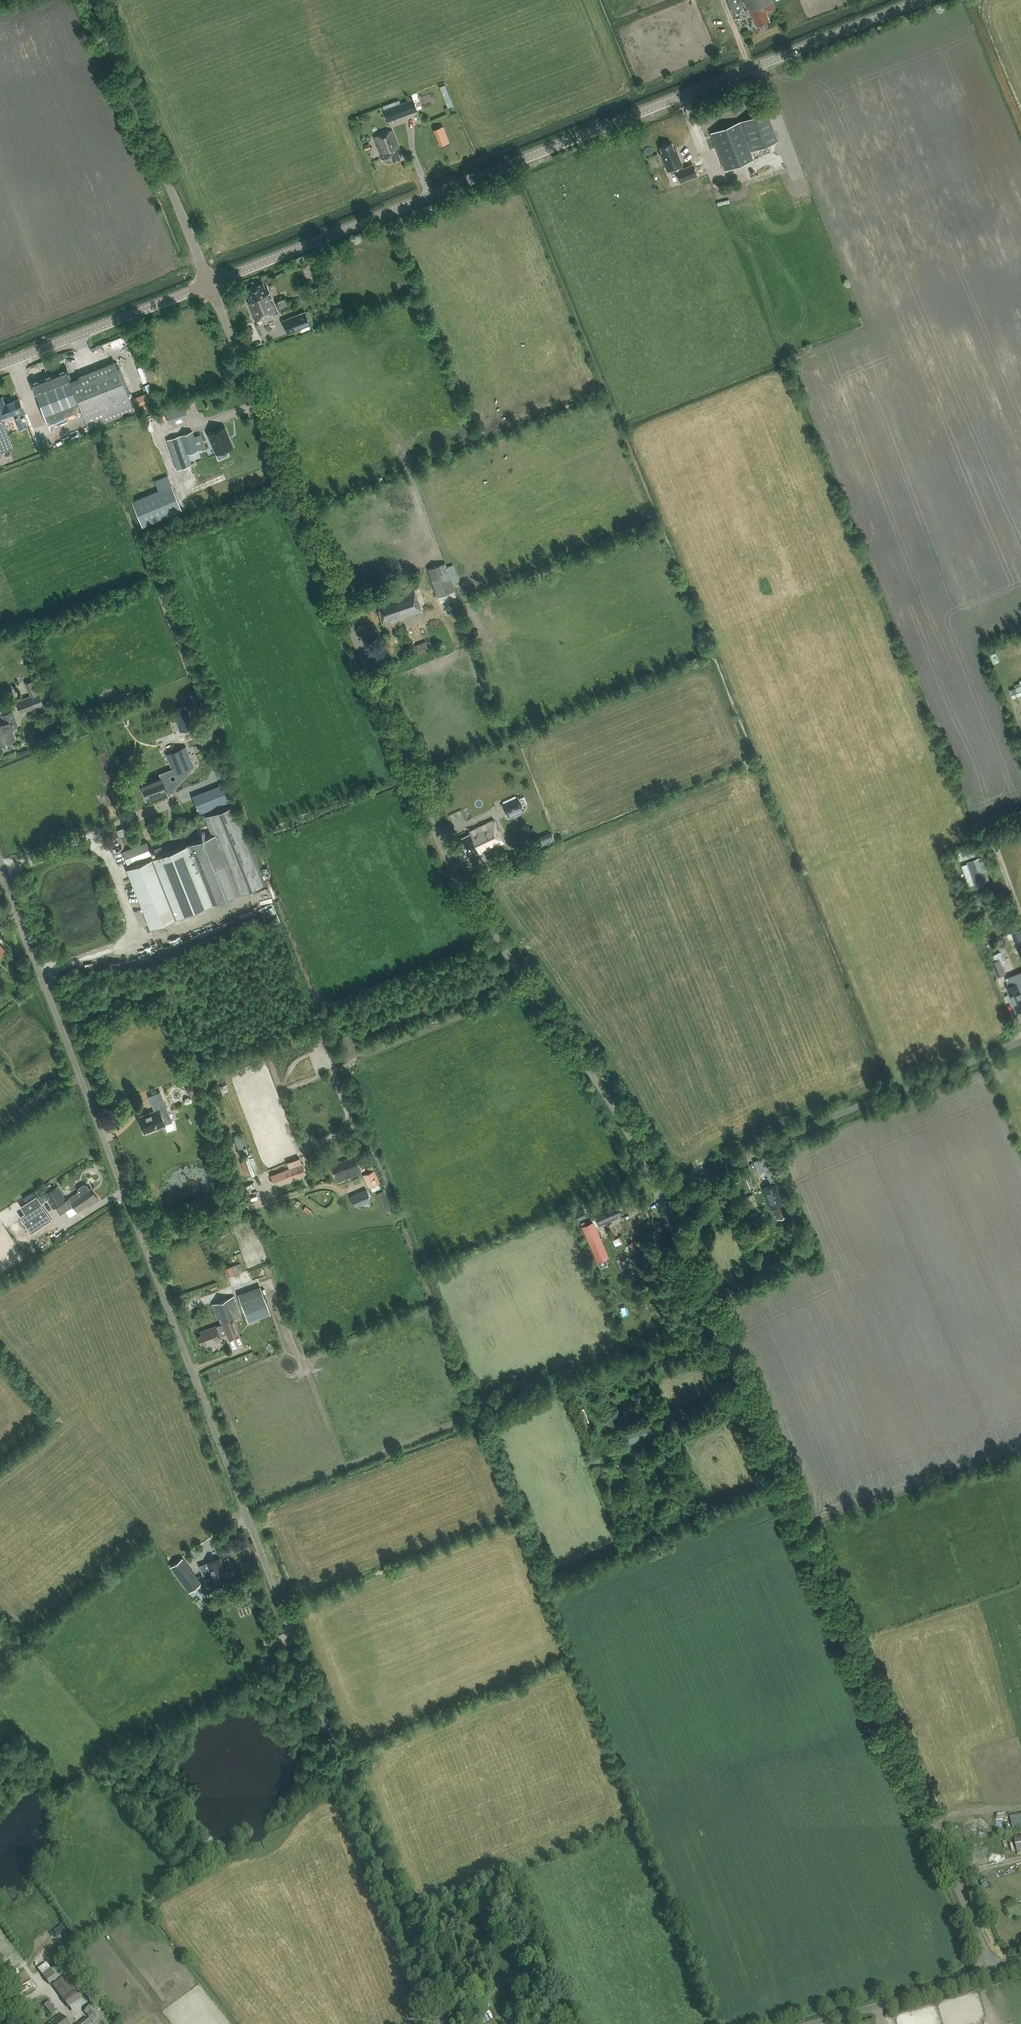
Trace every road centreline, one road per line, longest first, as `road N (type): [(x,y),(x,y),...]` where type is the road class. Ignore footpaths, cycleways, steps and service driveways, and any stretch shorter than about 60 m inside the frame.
road 1 (unclassified): [(992,1968),(658,1192),(602,1084),(450,863),(211,281)]
road 2 (unclassified): [(440,2023),(0,867)]
road 3 (tertiary): [(211,281),(919,0)]
road 4 (track): [(658,1192),(1020,1039)]
road 5 (unclassified): [(211,281),(95,0)]
road 6 (tertiary): [(0,363),(211,281)]
road 7 (track): [(146,1250),(318,1187),(347,1192)]
road 8 (unclassified): [(799,2023),(992,1968)]

